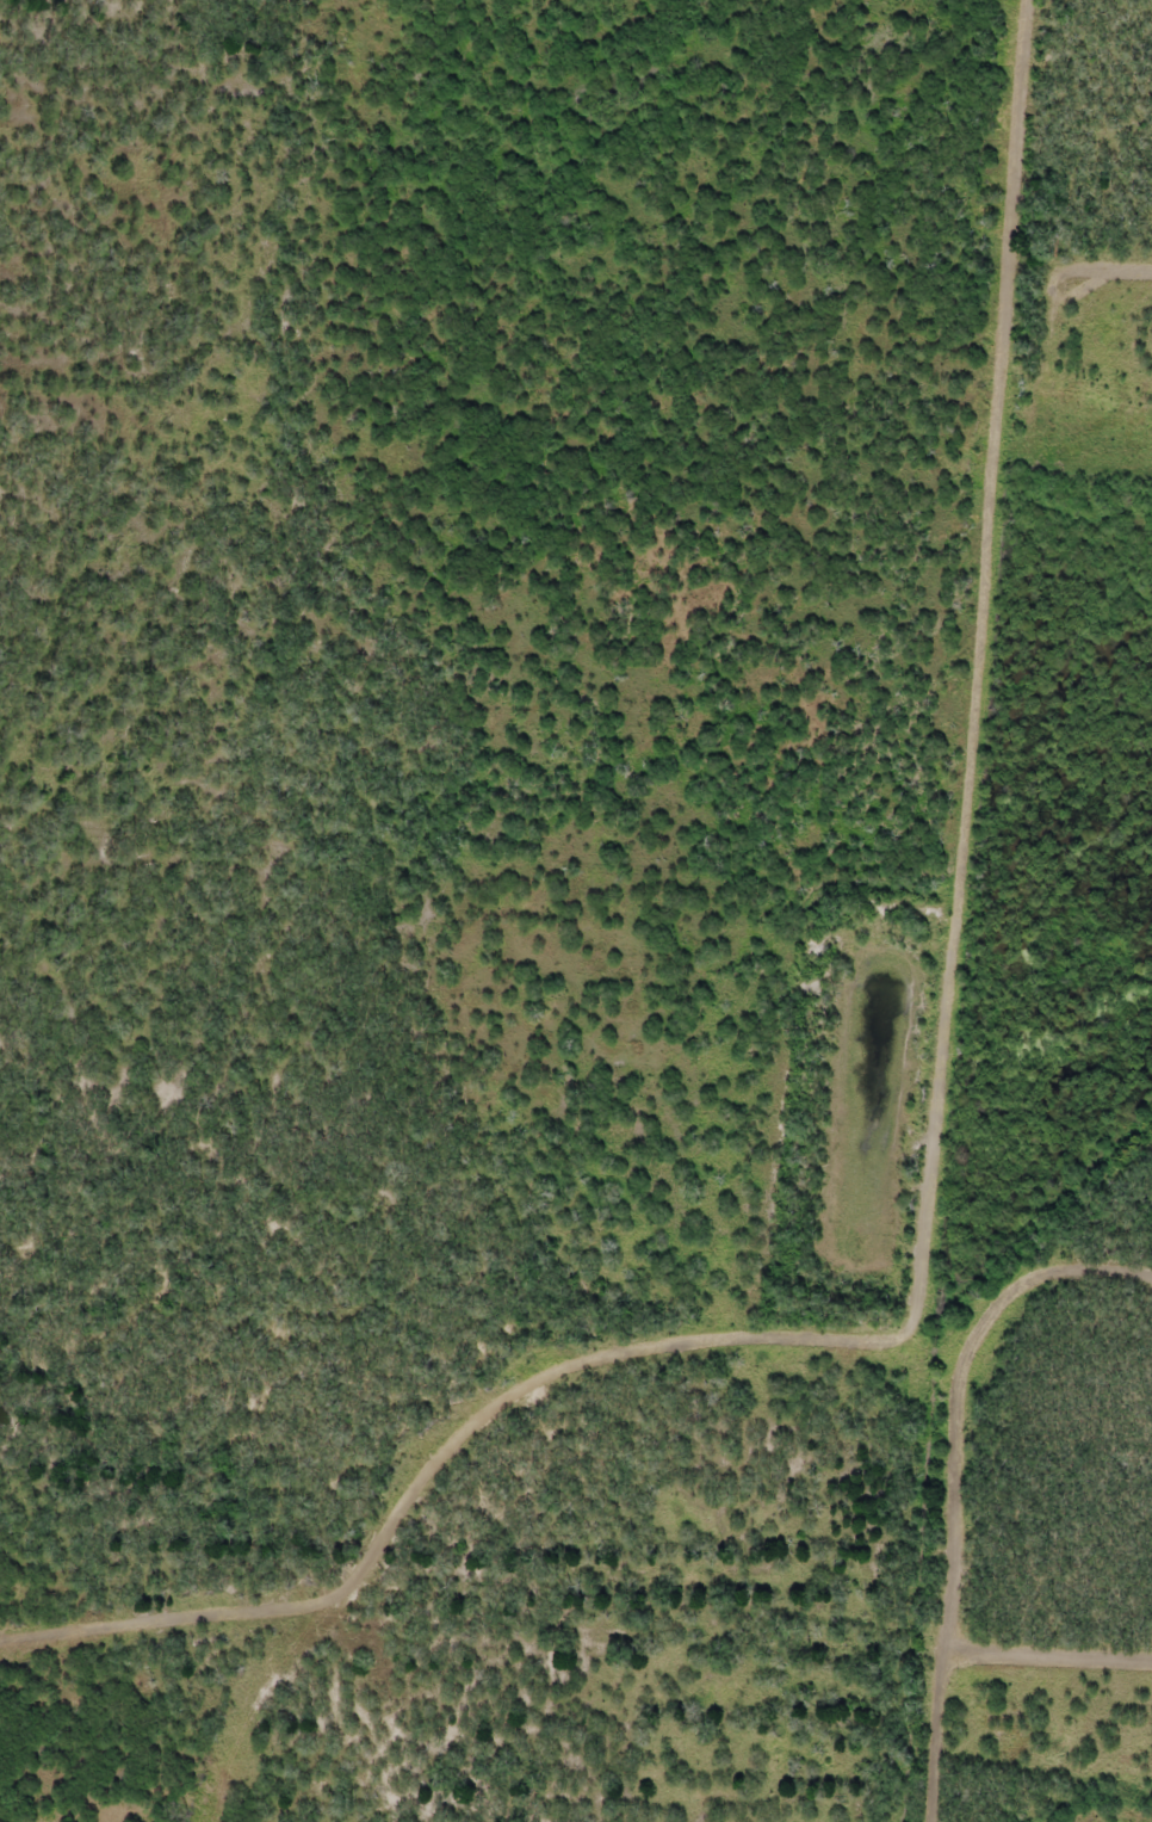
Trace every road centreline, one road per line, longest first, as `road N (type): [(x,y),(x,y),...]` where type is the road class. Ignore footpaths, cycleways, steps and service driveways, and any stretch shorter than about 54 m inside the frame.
road 1 (residential): [(909,1821),(940,1365),(956,1338),(1034,0)]
road 2 (residential): [(940,1365),(748,1326),(601,1246),(522,1161),(454,1036),(454,990),(436,974),(432,904),(397,848),(386,774),(318,610),(290,445),(290,194),(316,0)]

